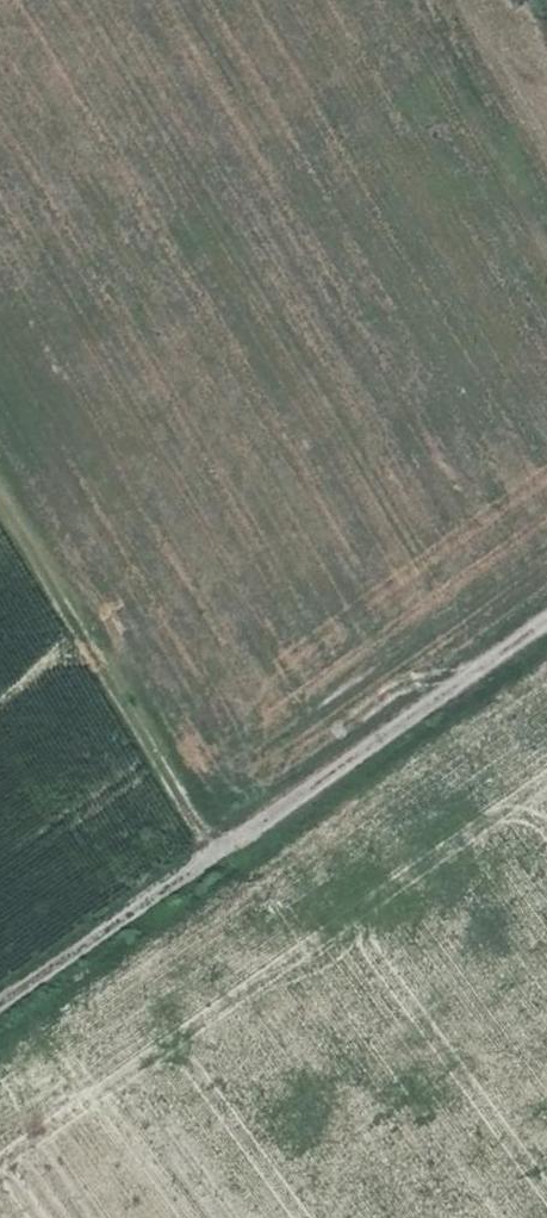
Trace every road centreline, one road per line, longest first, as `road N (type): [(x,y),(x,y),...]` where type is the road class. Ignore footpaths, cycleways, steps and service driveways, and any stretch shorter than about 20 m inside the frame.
road 1 (track): [(0,1018),(546,629)]

